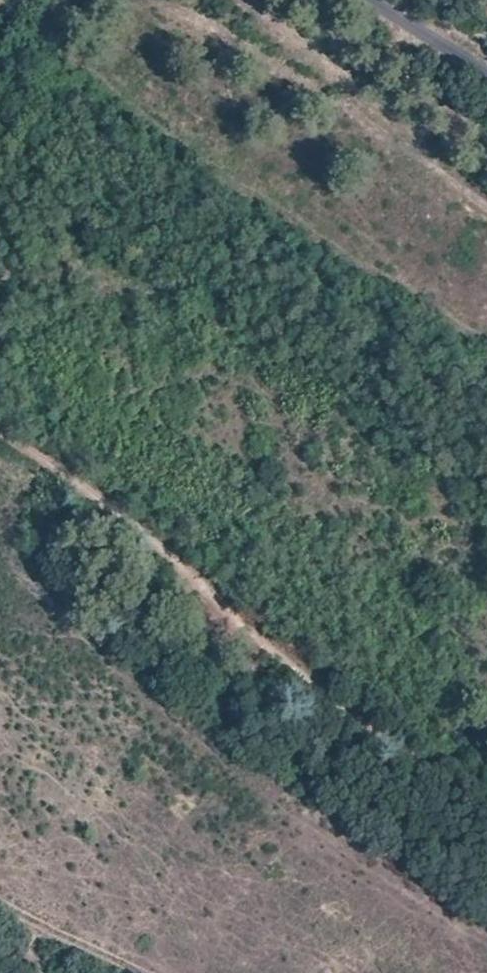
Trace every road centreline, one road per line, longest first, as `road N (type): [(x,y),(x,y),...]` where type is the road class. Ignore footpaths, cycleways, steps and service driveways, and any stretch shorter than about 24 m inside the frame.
road 1 (track): [(0,432),(133,523),(383,737),(486,805)]
road 2 (residential): [(373,0),(486,73)]

